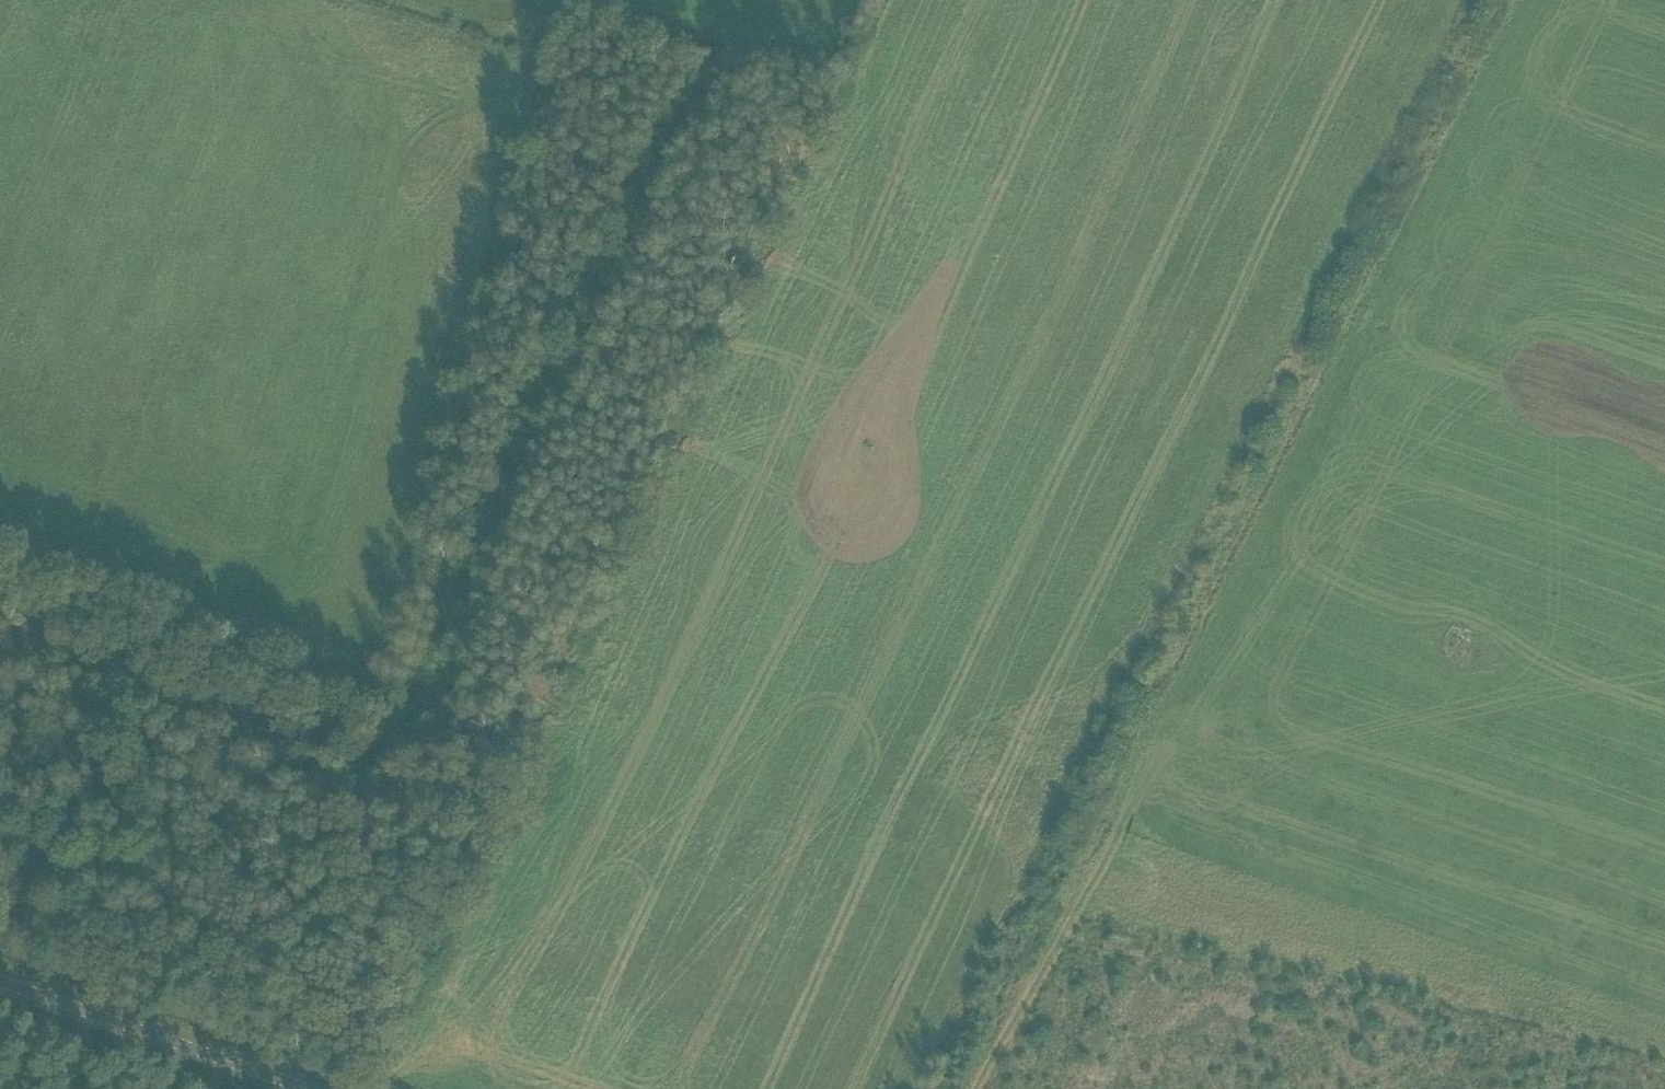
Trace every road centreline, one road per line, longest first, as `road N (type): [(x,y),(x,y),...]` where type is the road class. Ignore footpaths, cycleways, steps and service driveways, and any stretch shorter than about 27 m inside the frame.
road 1 (tertiary): [(161,1037),(0,981)]
road 2 (tertiary): [(161,1037),(308,1088)]

